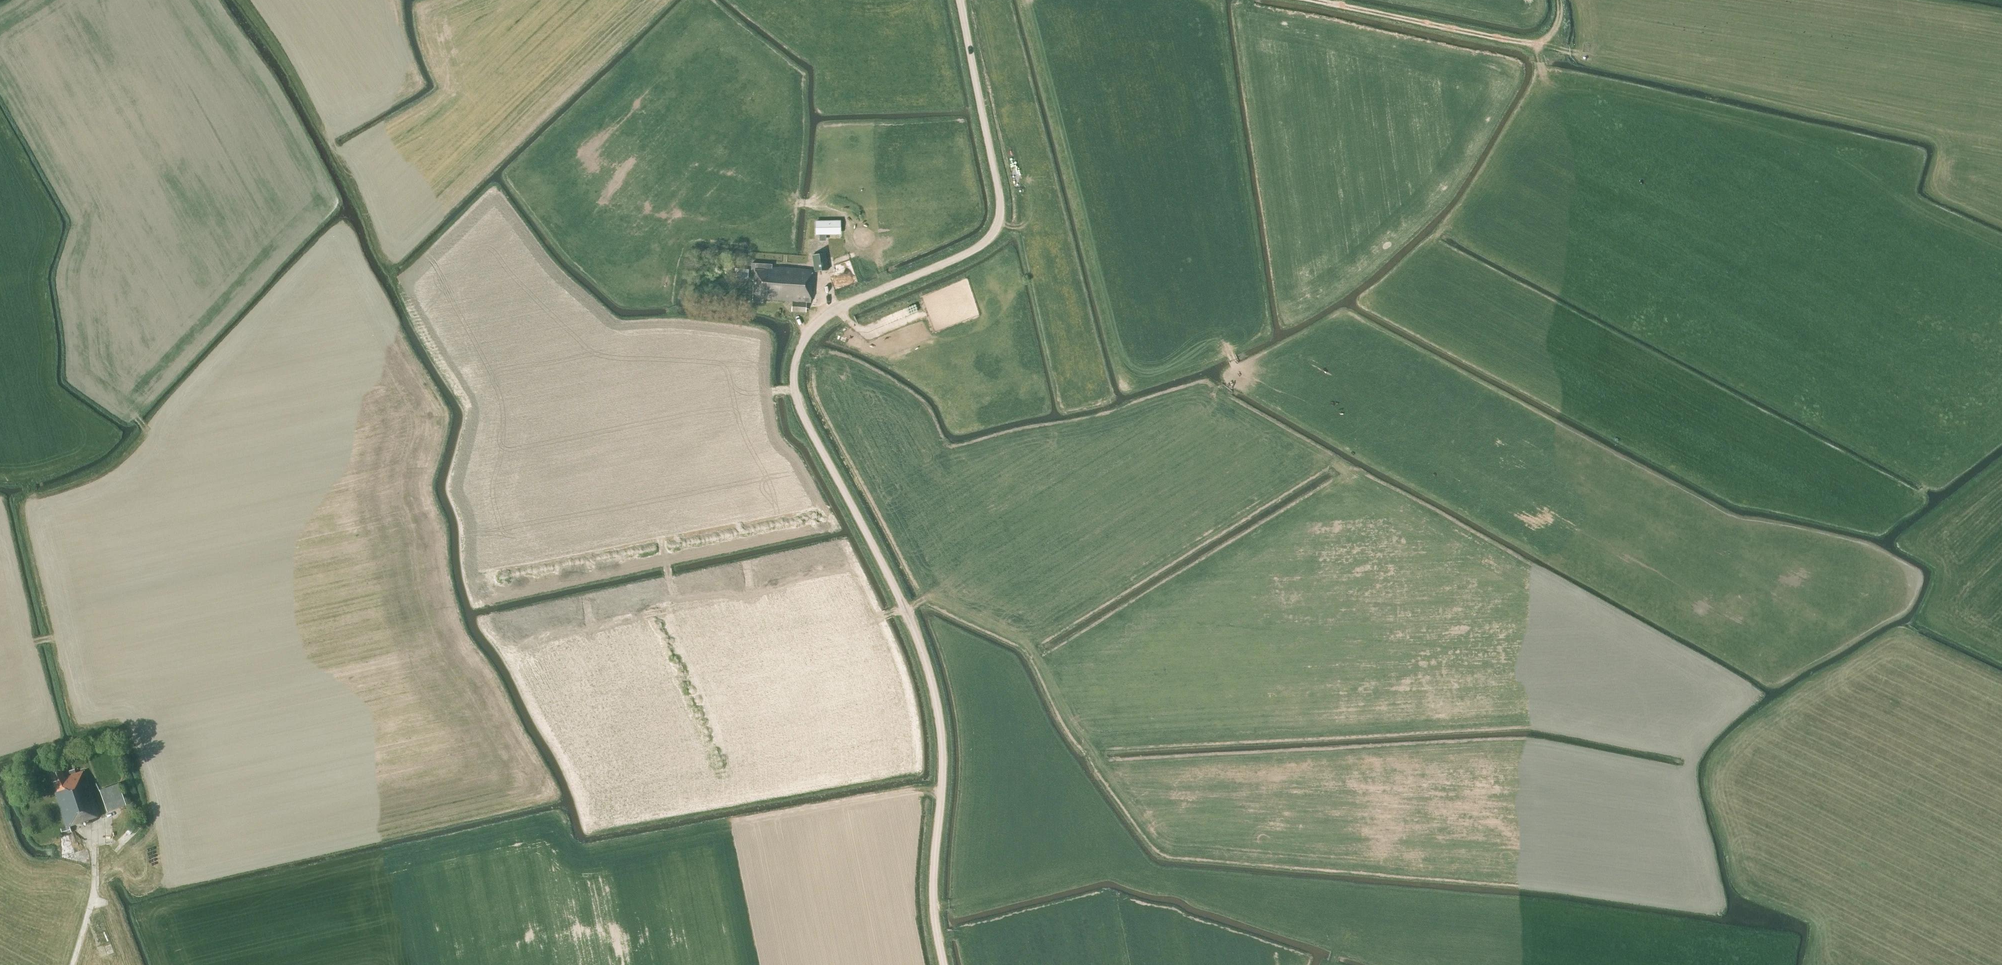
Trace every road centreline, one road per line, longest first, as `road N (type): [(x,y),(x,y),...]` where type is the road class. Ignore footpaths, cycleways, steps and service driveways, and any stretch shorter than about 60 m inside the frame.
road 1 (unclassified): [(944,964),(933,910),(942,765),(931,679),(905,609),(800,410),(793,374),(808,333),(830,312),(971,251),(994,230),(998,188),(959,0)]
road 2 (track): [(1313,0),(1528,43),(1553,32),(1558,0)]

